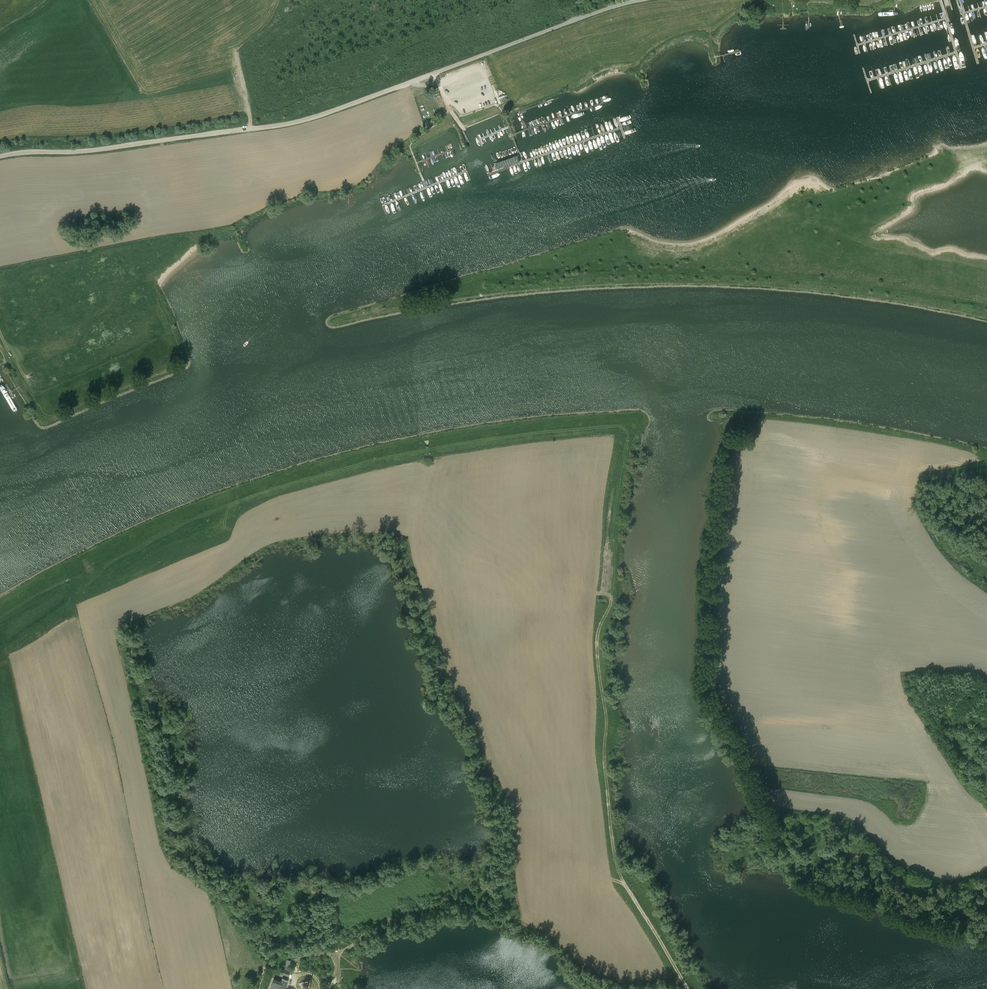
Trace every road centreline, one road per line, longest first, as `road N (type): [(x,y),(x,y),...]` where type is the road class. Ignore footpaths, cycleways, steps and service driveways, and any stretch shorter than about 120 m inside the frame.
road 1 (unclassified): [(0,156),(287,124),(643,0)]

